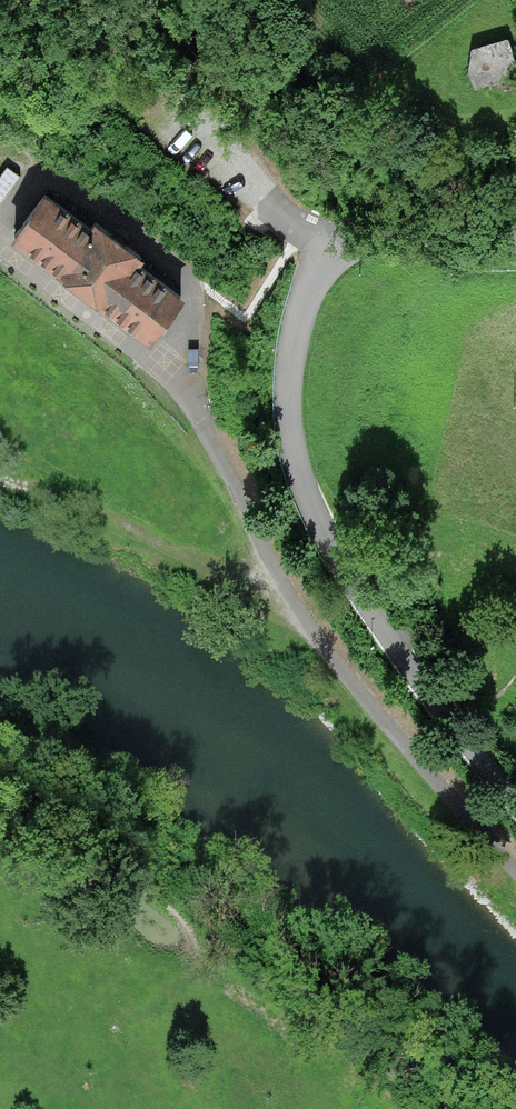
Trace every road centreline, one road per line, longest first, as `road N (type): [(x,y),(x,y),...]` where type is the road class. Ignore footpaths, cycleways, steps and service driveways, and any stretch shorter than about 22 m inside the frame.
road 1 (residential): [(515,805),(331,553),(292,459),(288,411),(291,332),(306,285),(345,239),(375,232),(515,246)]
road 2 (track): [(515,875),(318,636),(169,372),(4,258)]

